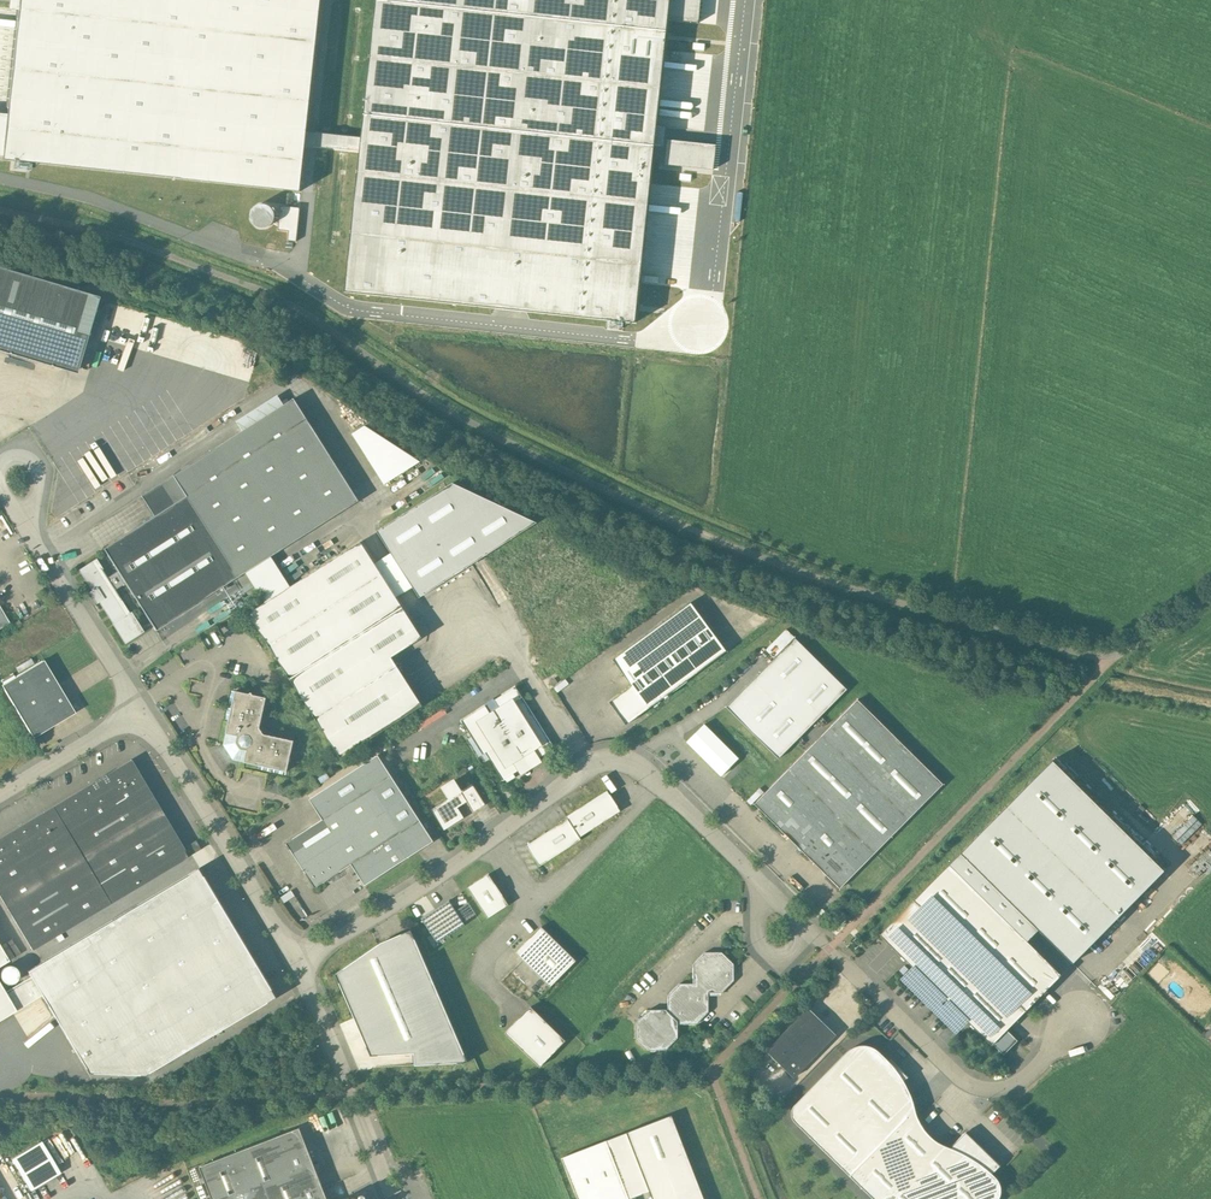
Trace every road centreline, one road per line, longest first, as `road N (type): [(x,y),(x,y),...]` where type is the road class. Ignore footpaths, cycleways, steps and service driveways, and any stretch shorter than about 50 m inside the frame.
road 1 (unclassified): [(1210,595),(1116,656),(845,584),(712,533),(488,428),(285,298),(72,221),(0,206)]
road 2 (residential): [(804,916),(967,1082),(991,1086),(1027,1069),(1078,1013)]
road 3 (residential): [(296,959),(145,713)]
road 4 (residential): [(396,1198),(296,959)]
road 5 (residential): [(296,959),(491,835)]
road 6 (residential): [(145,713),(27,525)]
road 7 (residential): [(491,835),(591,760),(617,752),(666,780)]
road 8 (residential): [(534,906),(666,780)]
road 9 (residential): [(145,713),(0,797)]
road 10 (residential): [(27,525),(35,472),(20,450),(1,464),(7,496)]
road 11 (residential): [(666,780),(761,874)]
road 12 (residential): [(534,906),(487,953),(485,978),(513,1008)]
road 13 (unclassified): [(761,874),(768,933),(780,948),(796,946),(806,931),(804,916)]

